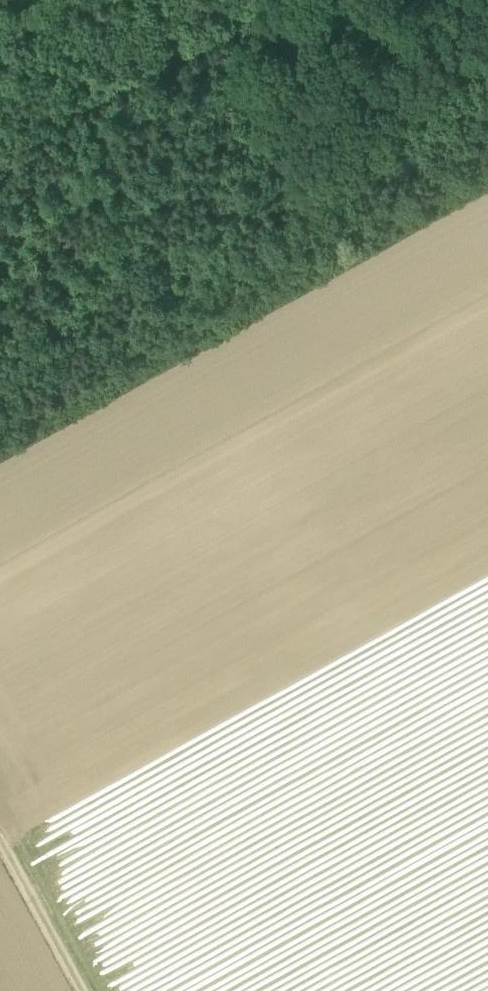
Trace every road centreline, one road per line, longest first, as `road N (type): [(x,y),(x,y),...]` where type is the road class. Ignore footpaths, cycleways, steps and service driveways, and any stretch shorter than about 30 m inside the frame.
road 1 (track): [(79,990),(0,848)]

